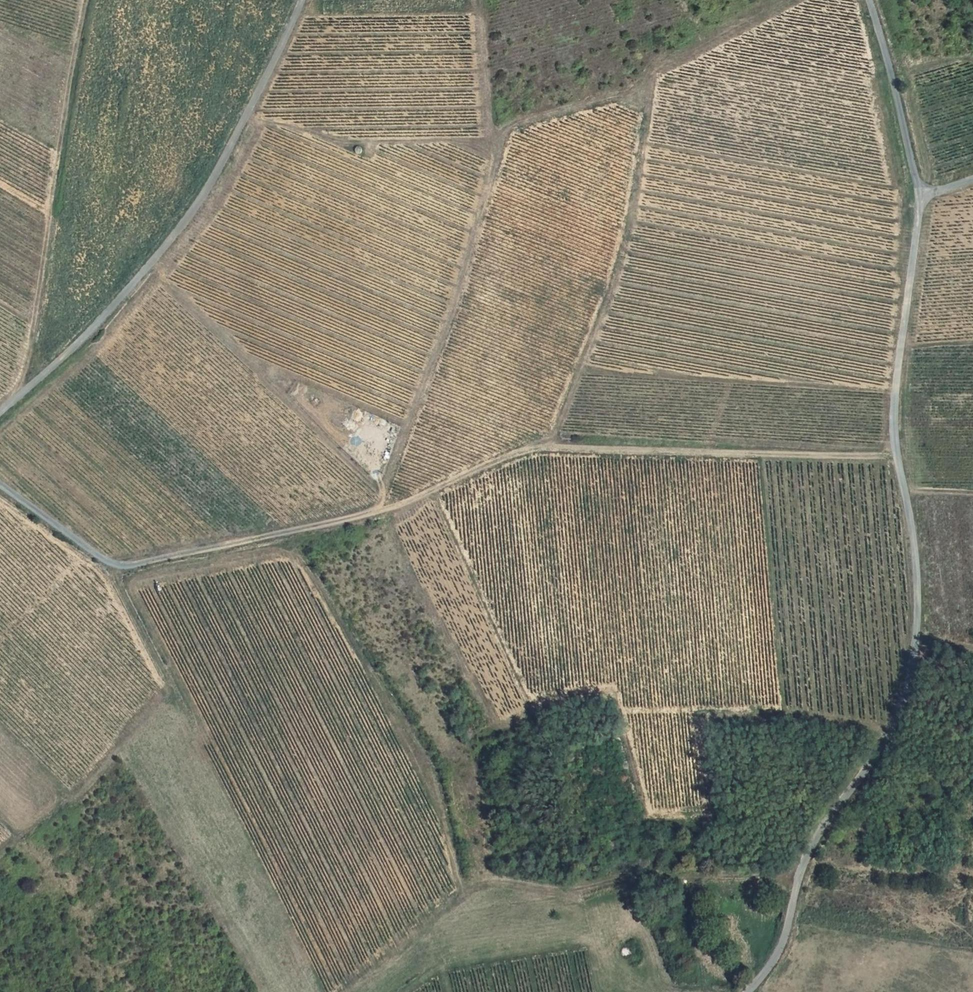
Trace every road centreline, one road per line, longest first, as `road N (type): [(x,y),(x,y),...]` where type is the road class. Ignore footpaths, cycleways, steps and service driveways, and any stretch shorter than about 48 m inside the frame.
road 1 (unclassified): [(872,0),(921,195),(894,427),(917,573),(913,659),(888,734),(811,847),(777,955),(748,991)]
road 2 (track): [(214,550),(216,562),(296,554),(437,793),(465,892),(513,882),(564,890),(653,873),(799,873)]
road 3 (track): [(132,564),(365,515),(538,448),(898,457)]
road 4 (unclassified): [(302,0),(199,202),(89,332),(0,414)]
road 5 (track): [(86,0),(18,397)]
road 6 (track): [(132,564),(100,555),(0,484)]

